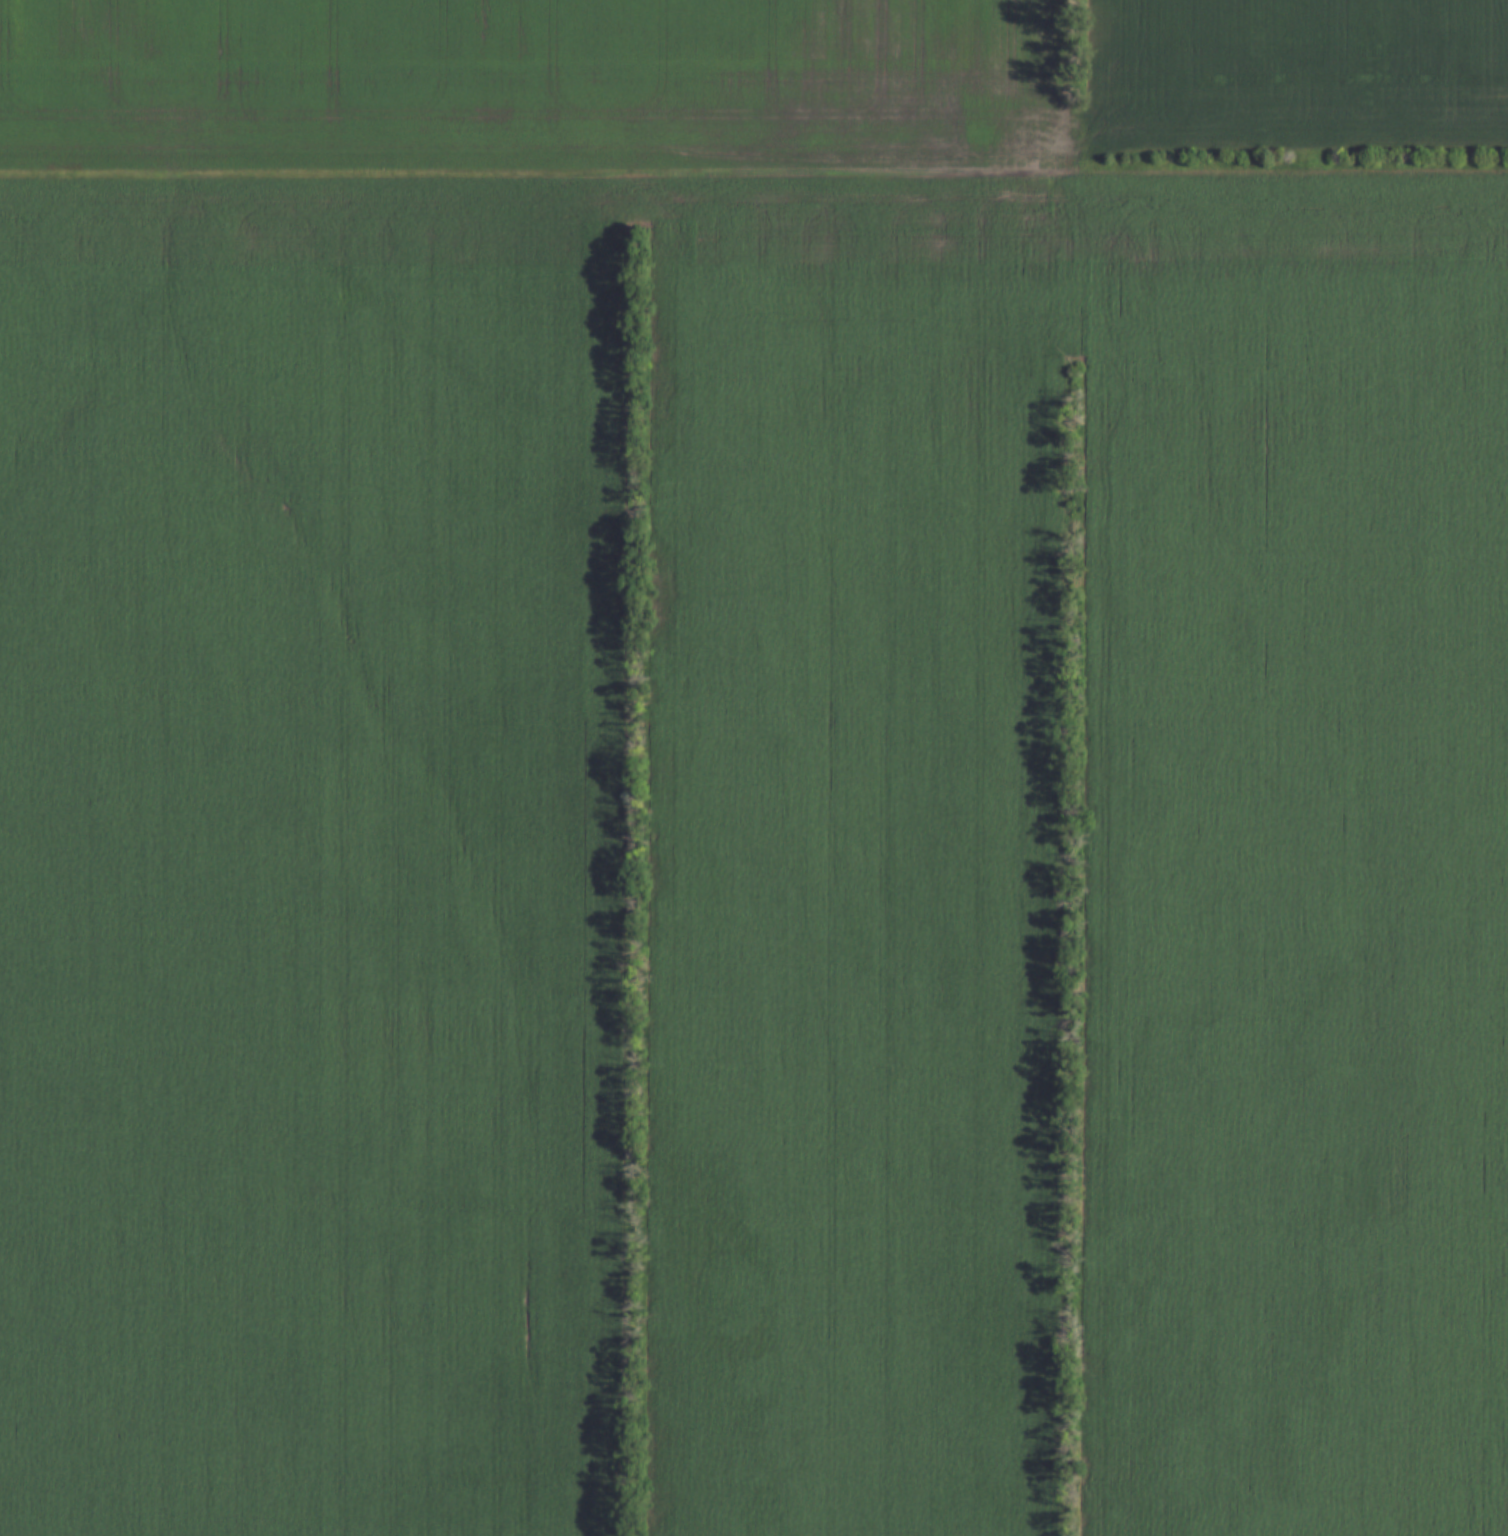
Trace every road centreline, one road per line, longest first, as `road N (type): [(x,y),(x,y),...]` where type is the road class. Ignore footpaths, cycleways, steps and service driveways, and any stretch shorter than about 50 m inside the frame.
road 1 (track): [(0,179),(1507,173)]

